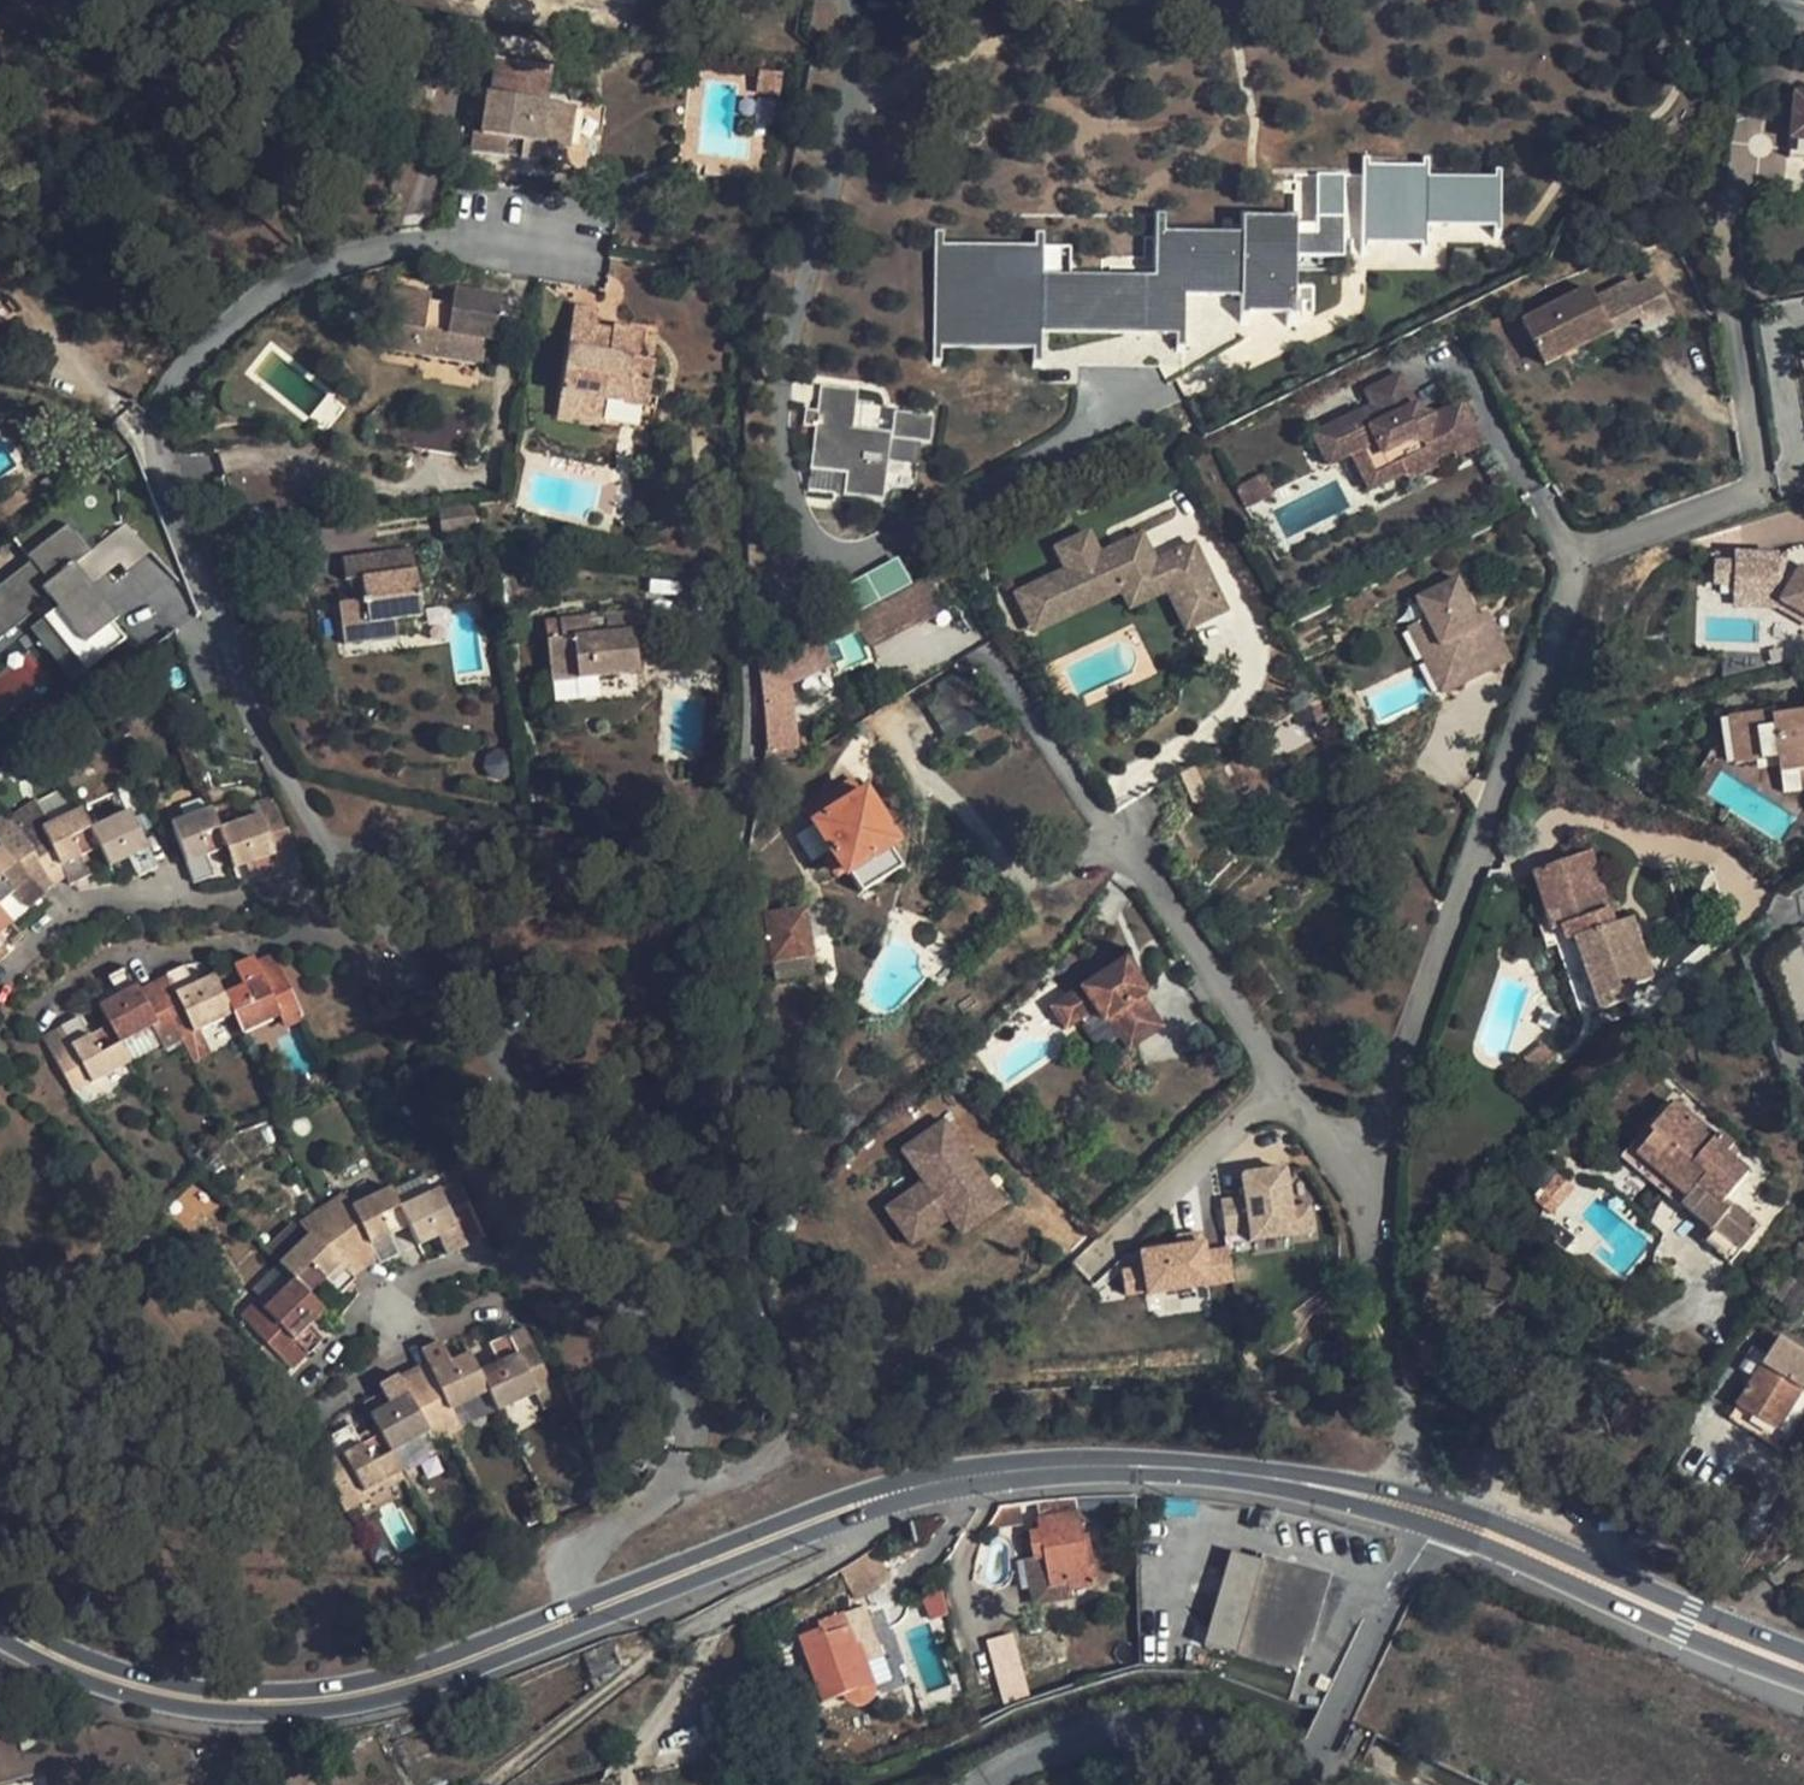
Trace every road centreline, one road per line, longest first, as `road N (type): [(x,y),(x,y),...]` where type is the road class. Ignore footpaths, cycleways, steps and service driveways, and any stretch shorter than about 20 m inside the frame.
road 1 (tertiary): [(1404,1507),(1206,1468),(1015,1471),(936,1483),(796,1527),(456,1665),(347,1696),(299,1700),(234,1702),(149,1691),(0,1627)]
road 2 (residential): [(1364,1187),(1384,1108),(1577,563)]
road 3 (track): [(867,1501),(859,1540),(666,1647),(501,1784)]
road 4 (residential): [(1279,1087),(1131,844),(1031,706)]
road 5 (tertiary): [(1803,1668),(1496,1537),(1404,1507)]
road 6 (residential): [(1577,563),(1759,492),(1737,294)]
road 7 (residential): [(1404,1507),(1409,1392),(1364,1187)]
road 8 (residential): [(1279,1087),(1094,1258)]
road 9 (residential): [(1577,563),(1482,399)]
road 10 (residential): [(1364,1187),(1279,1087)]

